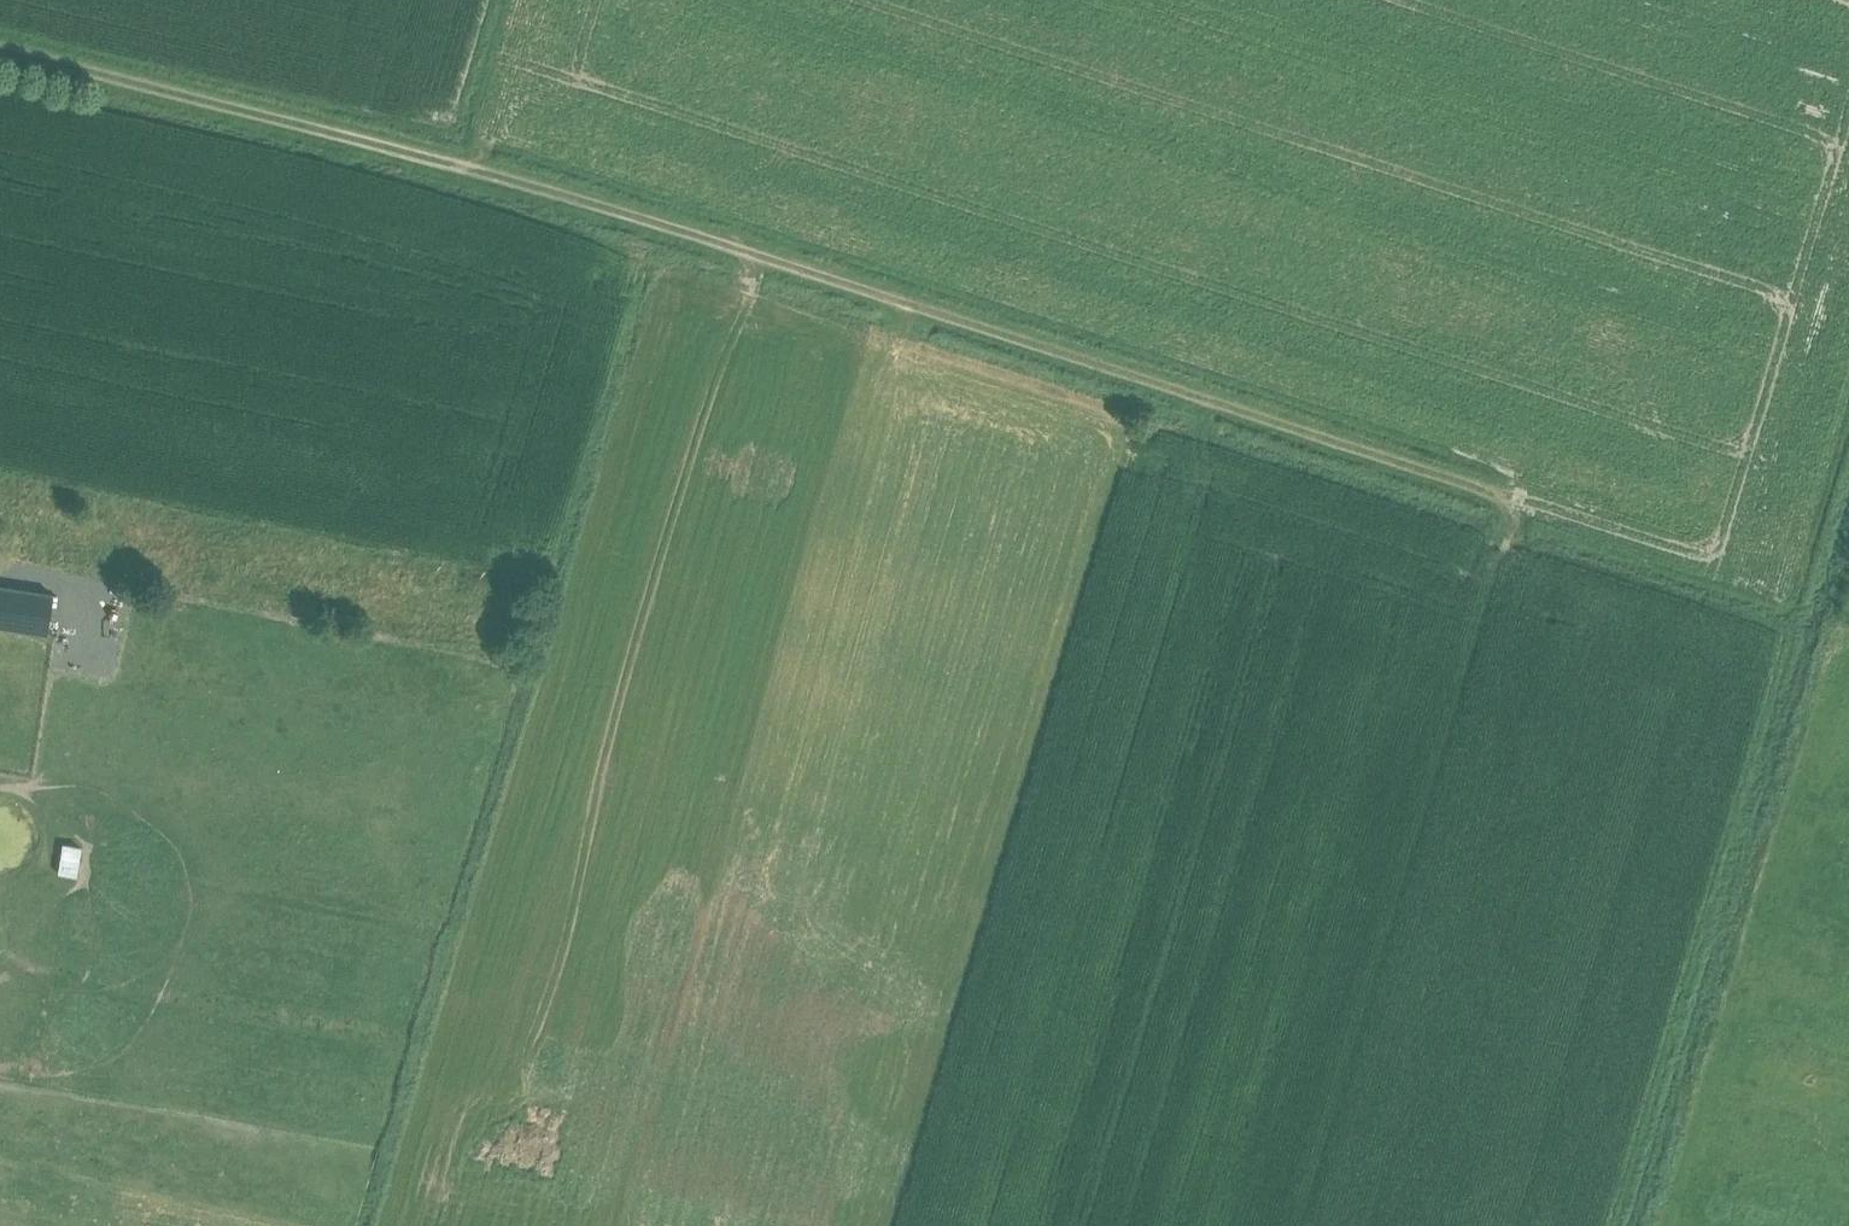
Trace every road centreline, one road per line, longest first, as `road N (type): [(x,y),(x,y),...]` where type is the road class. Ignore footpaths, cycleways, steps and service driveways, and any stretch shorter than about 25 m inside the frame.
road 1 (track): [(0,49),(691,234),(1483,493),(1503,502),(1520,542)]

